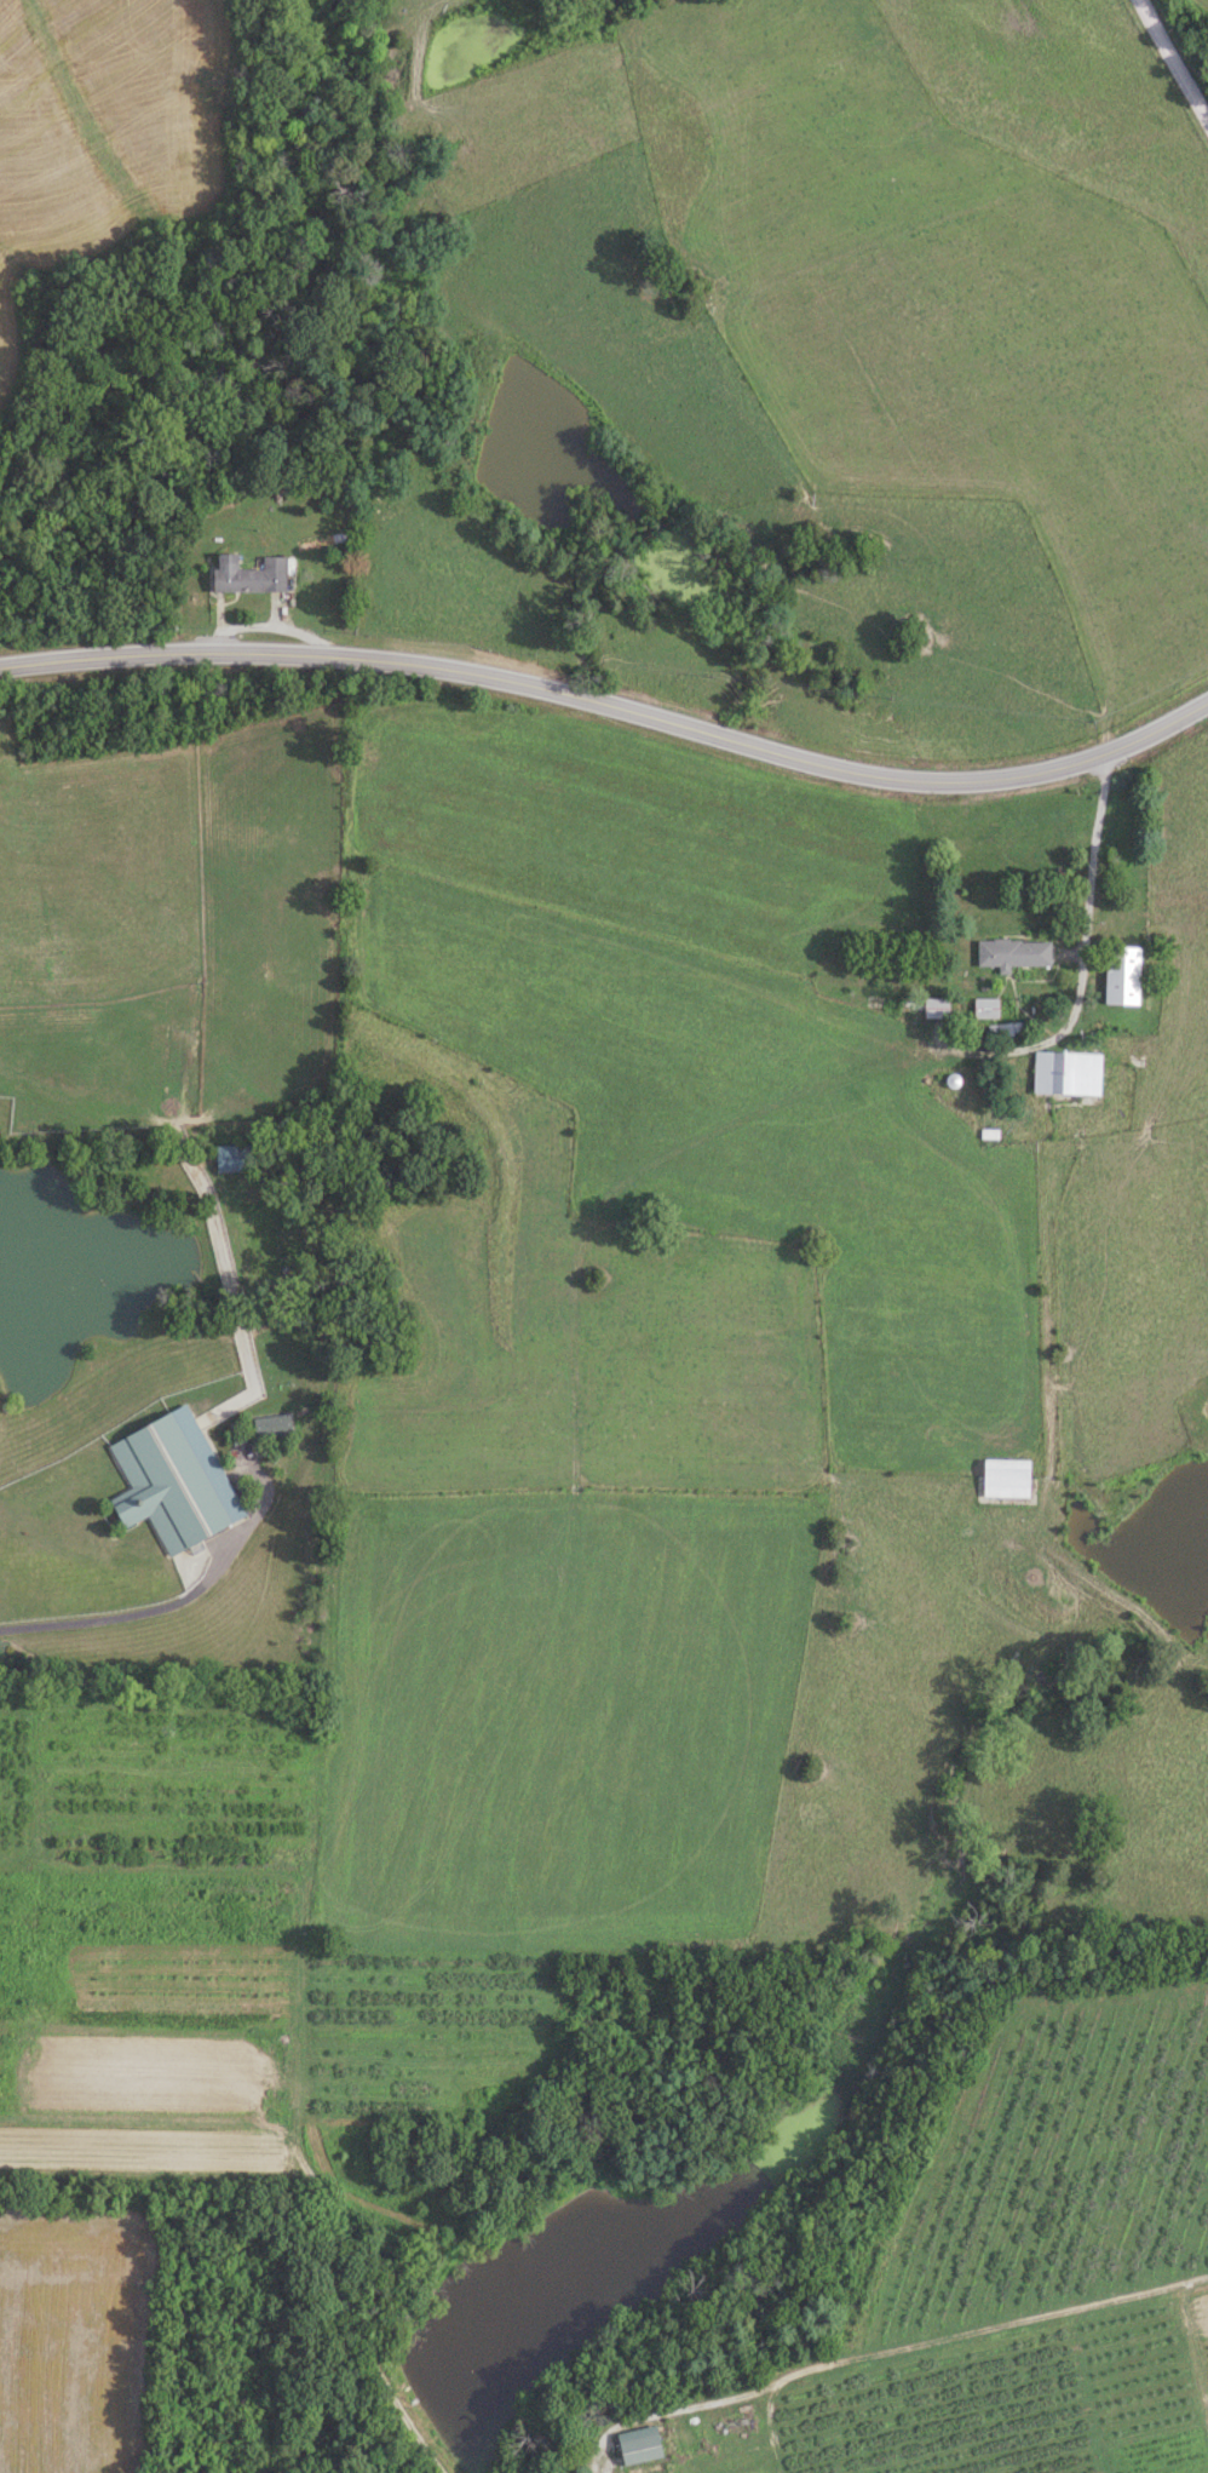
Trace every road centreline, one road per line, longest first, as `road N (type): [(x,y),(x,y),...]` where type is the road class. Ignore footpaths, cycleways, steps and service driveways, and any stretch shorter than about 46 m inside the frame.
road 1 (primary): [(1207,701),(1068,765),(966,781),(905,780),(805,762),(510,681),(374,659),(214,653),(0,667)]
road 2 (residential): [(1207,2279),(638,2416),(603,2434),(594,2472)]
road 3 (residential): [(1207,121),(1140,0)]

